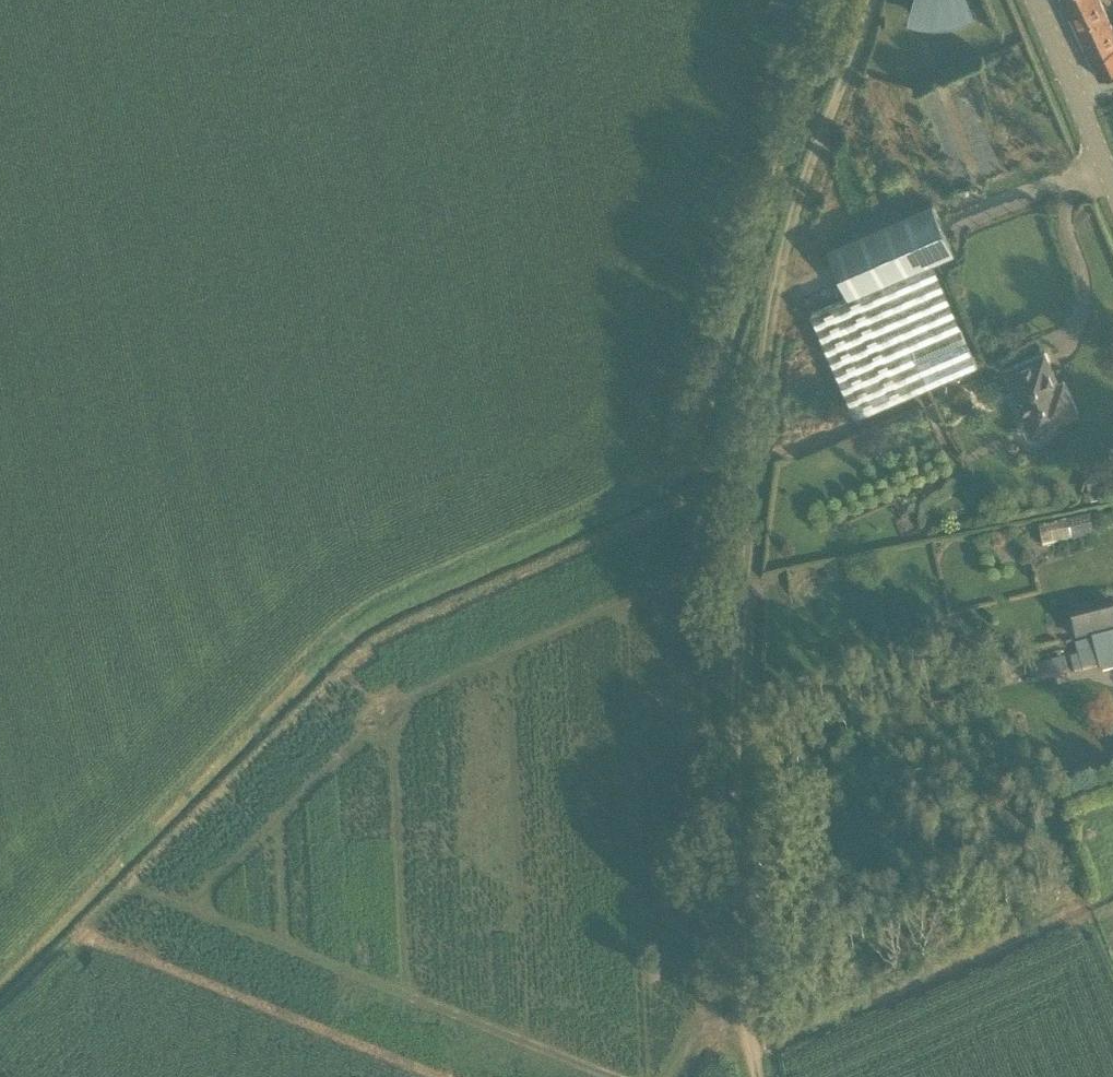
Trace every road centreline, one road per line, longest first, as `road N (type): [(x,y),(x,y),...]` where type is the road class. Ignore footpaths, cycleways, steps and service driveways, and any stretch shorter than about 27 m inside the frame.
road 1 (track): [(759,1076),(734,892),(736,639),(761,423),(806,181),(866,0)]
road 2 (unclassified): [(1112,193),(1031,0)]

